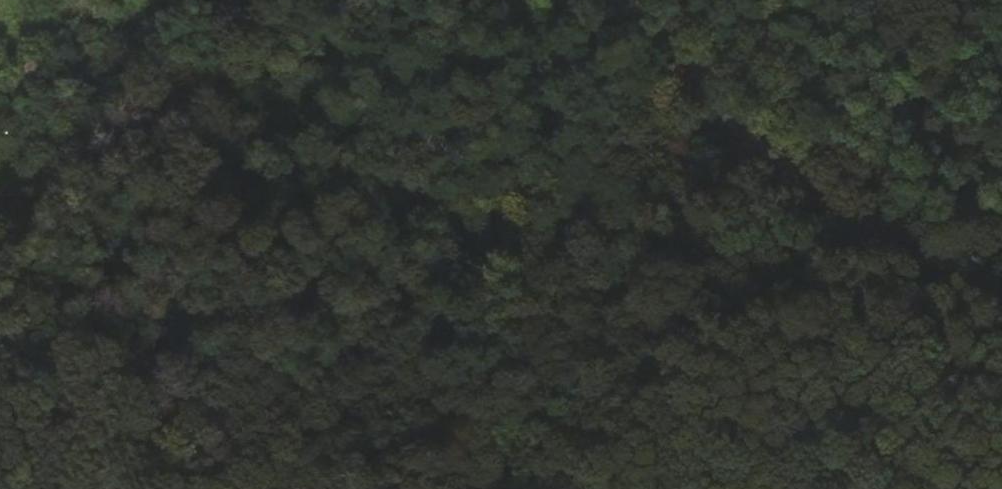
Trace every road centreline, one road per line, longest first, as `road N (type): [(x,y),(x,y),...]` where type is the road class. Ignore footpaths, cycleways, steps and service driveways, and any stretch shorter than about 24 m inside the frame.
road 1 (secondary): [(644,0),(736,87),(829,220),(952,278),(1001,291)]

